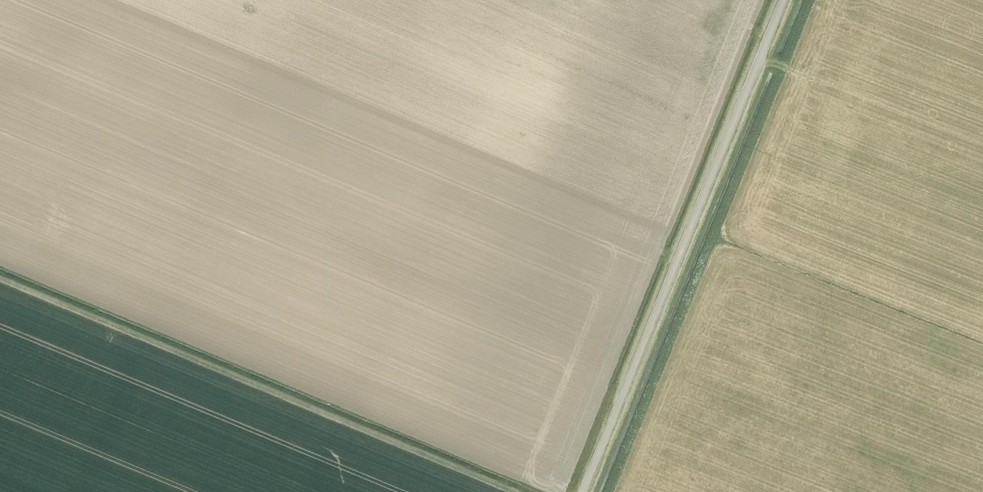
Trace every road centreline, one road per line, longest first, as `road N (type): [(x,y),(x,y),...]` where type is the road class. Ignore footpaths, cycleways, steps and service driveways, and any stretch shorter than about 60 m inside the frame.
road 1 (unclassified): [(583,491),(784,0)]

